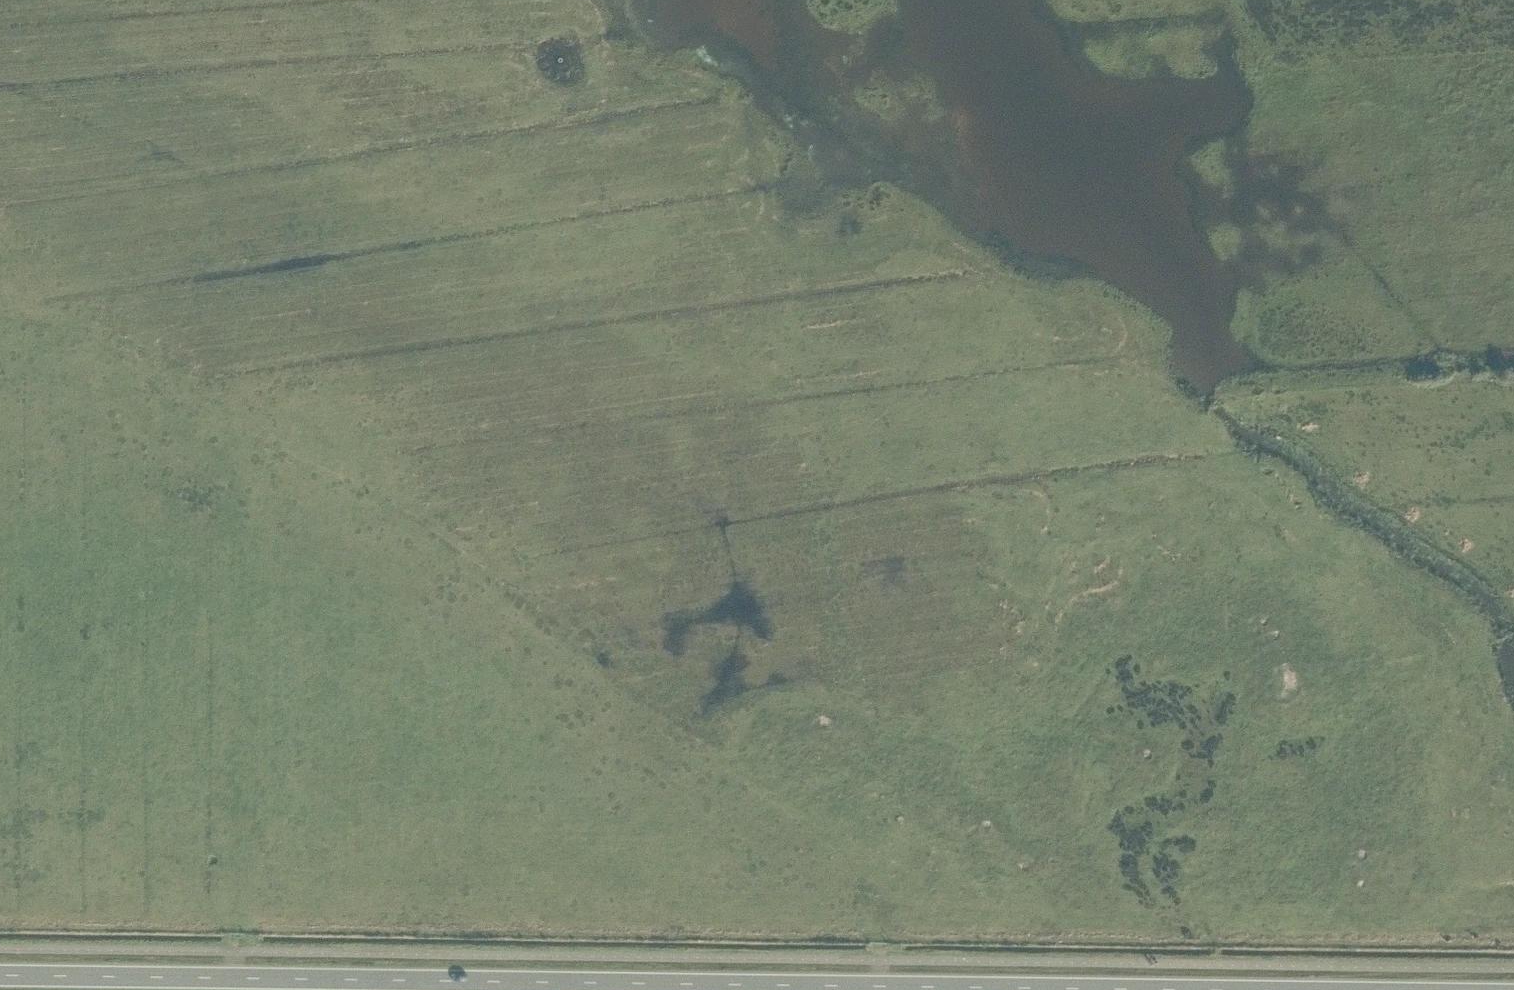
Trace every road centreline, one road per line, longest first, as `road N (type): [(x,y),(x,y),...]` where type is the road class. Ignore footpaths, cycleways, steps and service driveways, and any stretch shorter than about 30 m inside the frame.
road 1 (secondary): [(0,974),(1279,989)]

